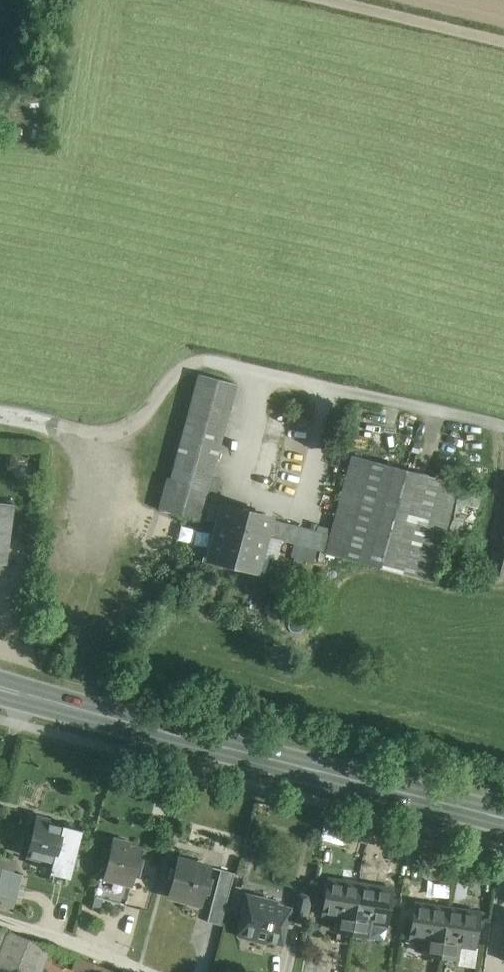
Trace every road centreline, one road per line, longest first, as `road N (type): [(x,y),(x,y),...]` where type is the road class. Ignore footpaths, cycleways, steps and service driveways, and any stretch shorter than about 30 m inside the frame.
road 1 (primary): [(0,684),(503,817)]
road 2 (track): [(327,0),(503,43)]
road 3 (residential): [(0,916),(145,971)]

